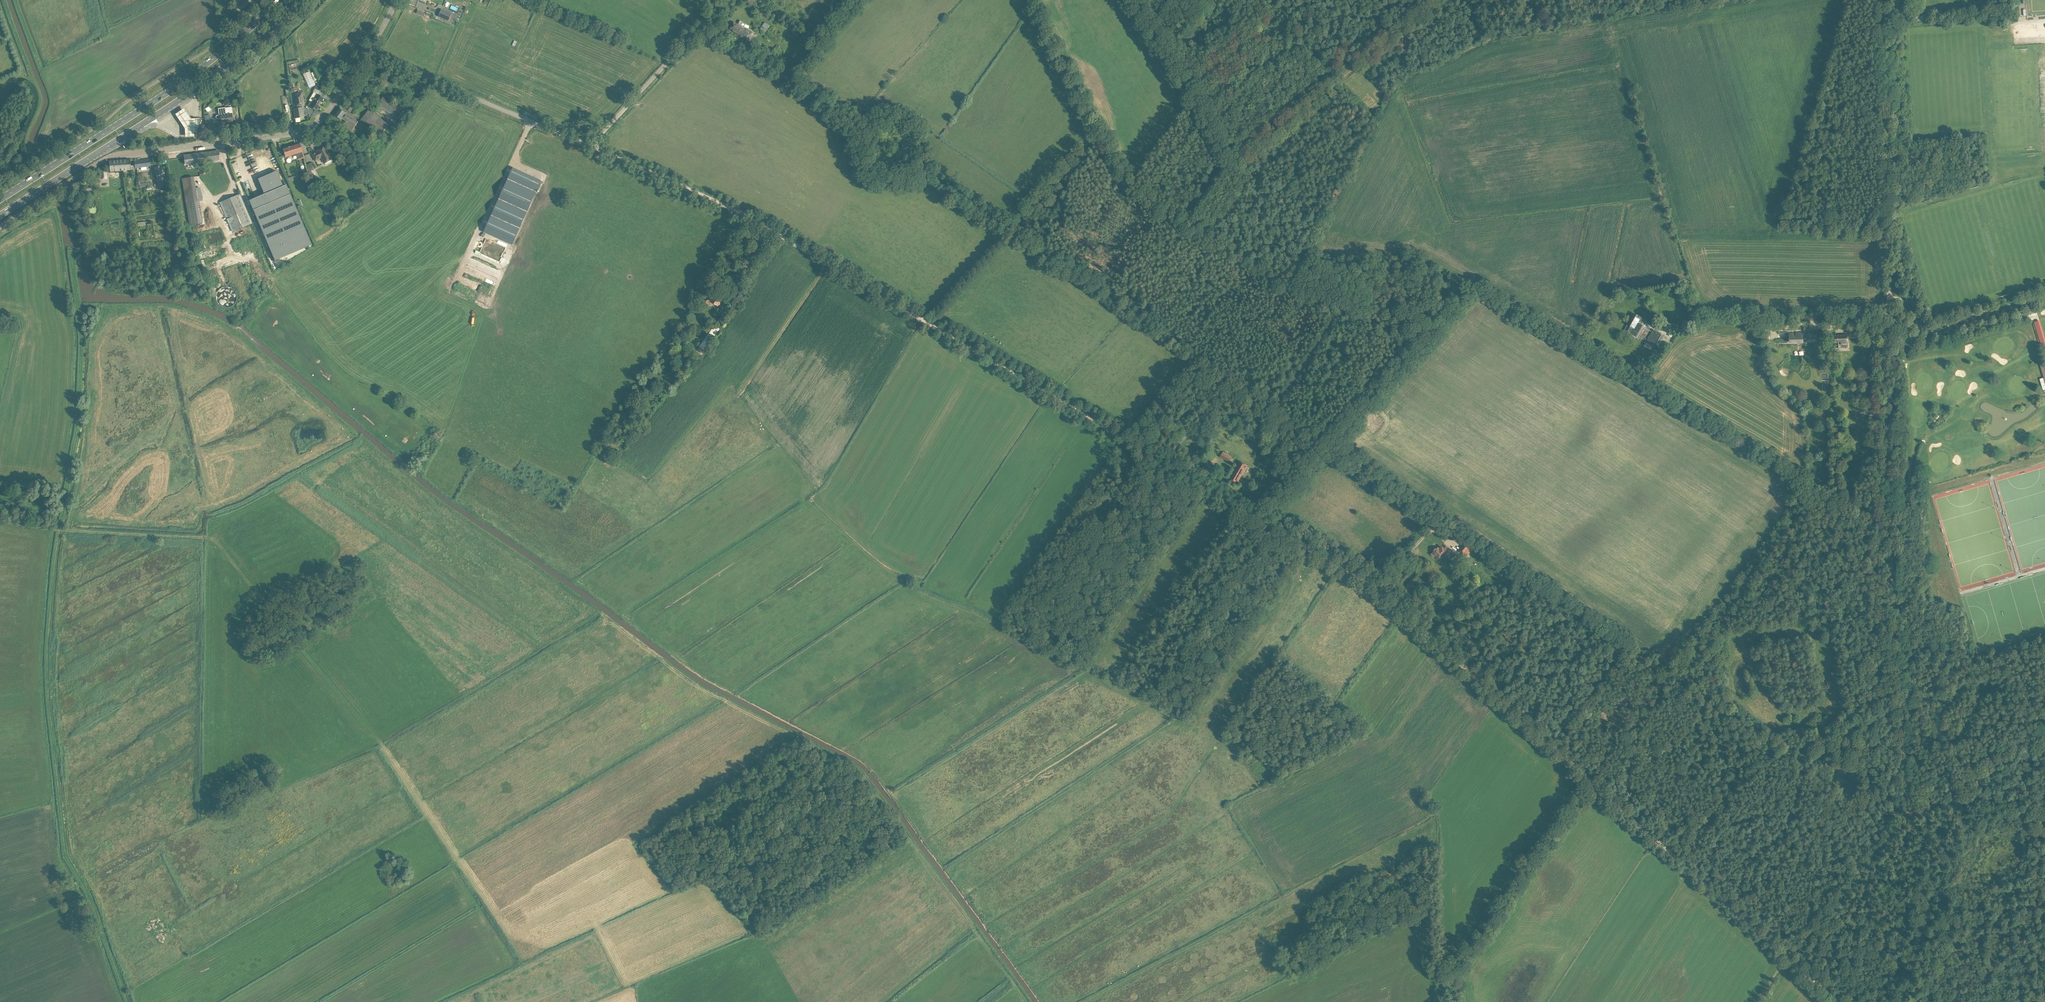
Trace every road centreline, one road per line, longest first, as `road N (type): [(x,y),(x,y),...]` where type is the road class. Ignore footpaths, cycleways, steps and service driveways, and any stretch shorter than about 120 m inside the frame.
road 1 (track): [(1789,958),(1377,588),(745,214),(591,146)]
road 2 (track): [(59,188),(82,253),(72,263),(82,351),(54,564),(48,685),(65,853),(128,1001)]
road 3 (track): [(1907,812),(1889,540),(1885,0)]
road 4 (unclassified): [(0,227),(110,156),(316,125),(369,52)]
road 5 (primary): [(277,0),(183,80),(0,199)]
road 6 (track): [(1258,521),(1475,285)]
road 7 (unclassified): [(591,146),(369,52)]
road 8 (track): [(0,519),(206,538)]
road 9 (unclassified): [(591,146),(725,0)]
road 10 (track): [(1789,958),(1907,812)]
road 11 (primary): [(0,215),(141,125)]
road 12 (track): [(1887,316),(1751,315)]
road 13 (track): [(0,180),(112,106)]
road 14 (primary): [(204,82),(299,0)]
road 15 (track): [(1550,742),(1622,643)]

